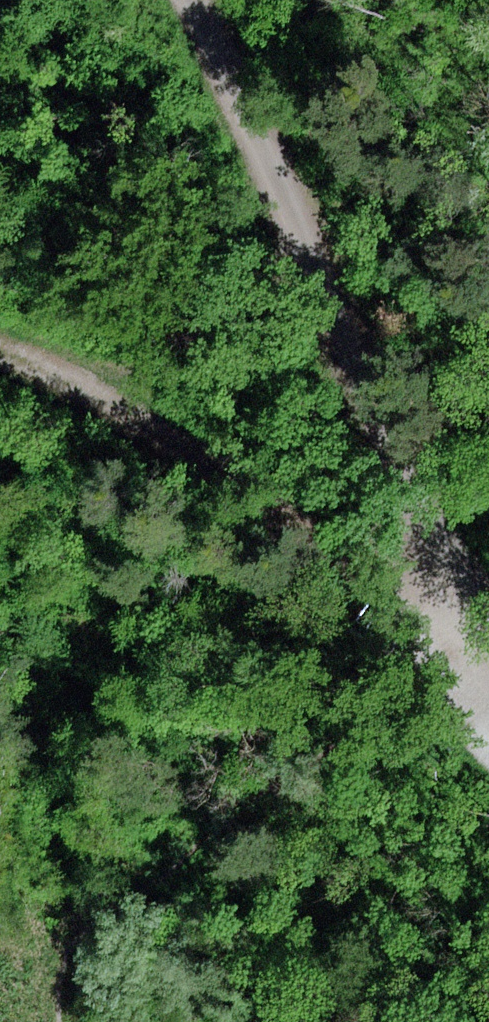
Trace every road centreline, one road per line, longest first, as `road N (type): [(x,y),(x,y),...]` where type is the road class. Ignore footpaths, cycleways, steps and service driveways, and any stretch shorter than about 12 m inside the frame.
road 1 (track): [(488,629),(461,592),(445,540),(286,193),(185,0)]
road 2 (track): [(0,359),(125,413),(304,527),(426,620),(461,592)]

